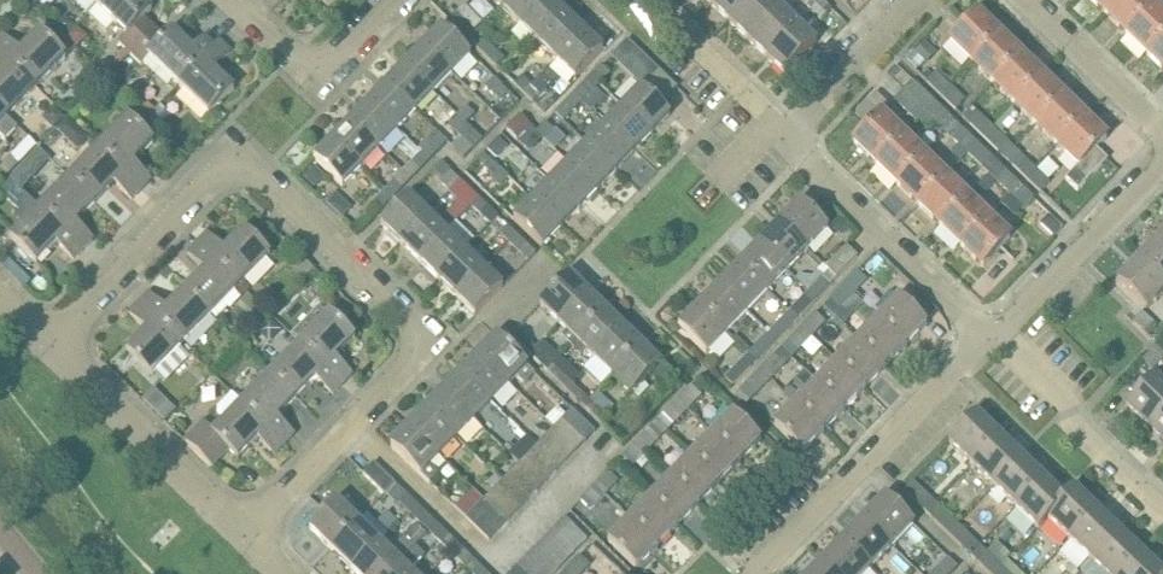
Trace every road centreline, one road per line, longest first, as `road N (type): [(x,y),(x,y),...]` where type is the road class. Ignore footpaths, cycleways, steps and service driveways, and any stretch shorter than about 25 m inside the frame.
road 1 (residential): [(46,339),(221,169),(247,169),(400,320),(406,337),(352,423),(245,534)]
road 2 (residential): [(986,339),(803,159),(799,128),(817,101),(915,0)]
road 3 (residential): [(758,573),(986,339)]
road 4 (residential): [(245,534),(46,339)]
road 5 (residential): [(986,339),(1162,151)]
road 6 (residential): [(1162,509),(986,339)]
road 7 (residential): [(393,0),(311,73),(226,0)]
road 8 (residential): [(1016,0),(1162,150)]

